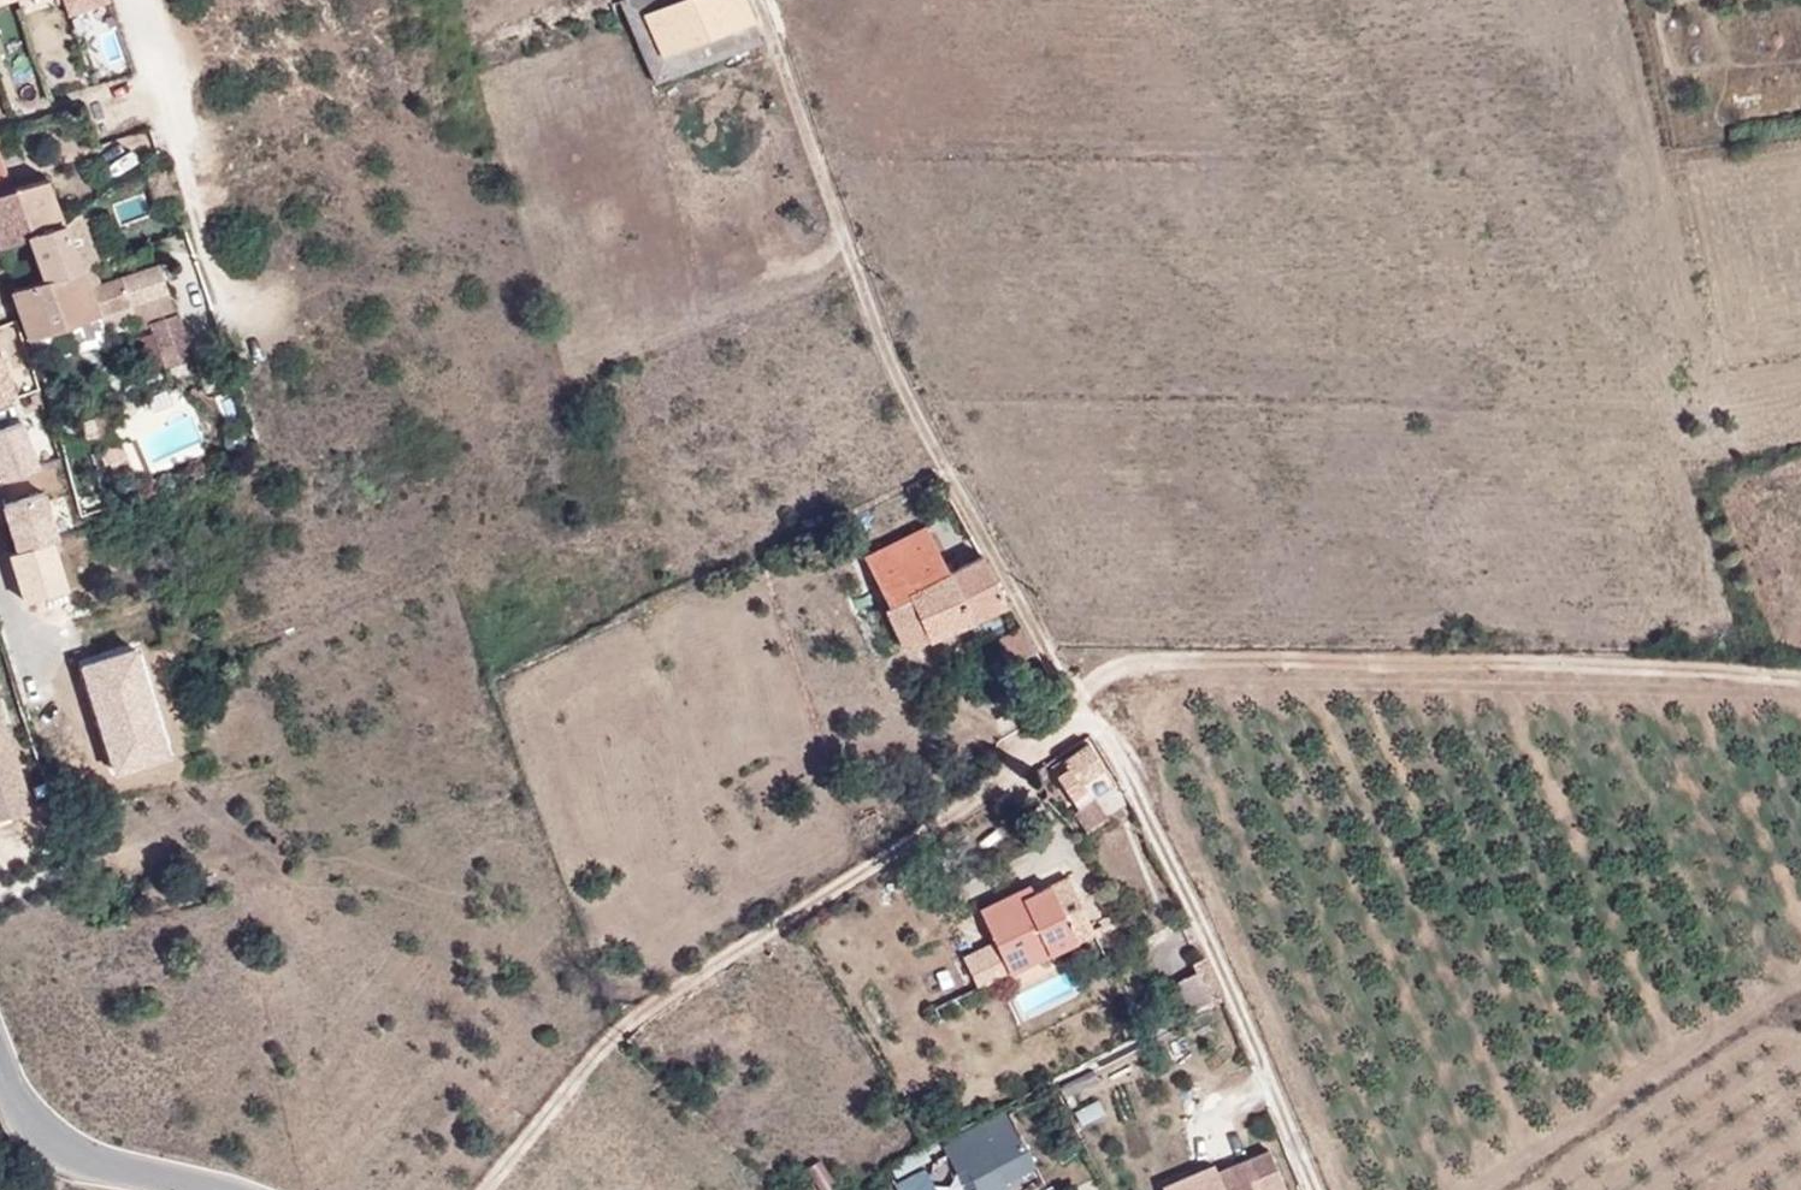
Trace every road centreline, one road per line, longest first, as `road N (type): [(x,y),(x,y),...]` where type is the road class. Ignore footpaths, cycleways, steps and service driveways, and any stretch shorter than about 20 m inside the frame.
road 1 (track): [(769,38),(880,340),(958,482)]
road 2 (tertiary): [(0,1068),(8,1097),(43,1147),(215,1189)]

